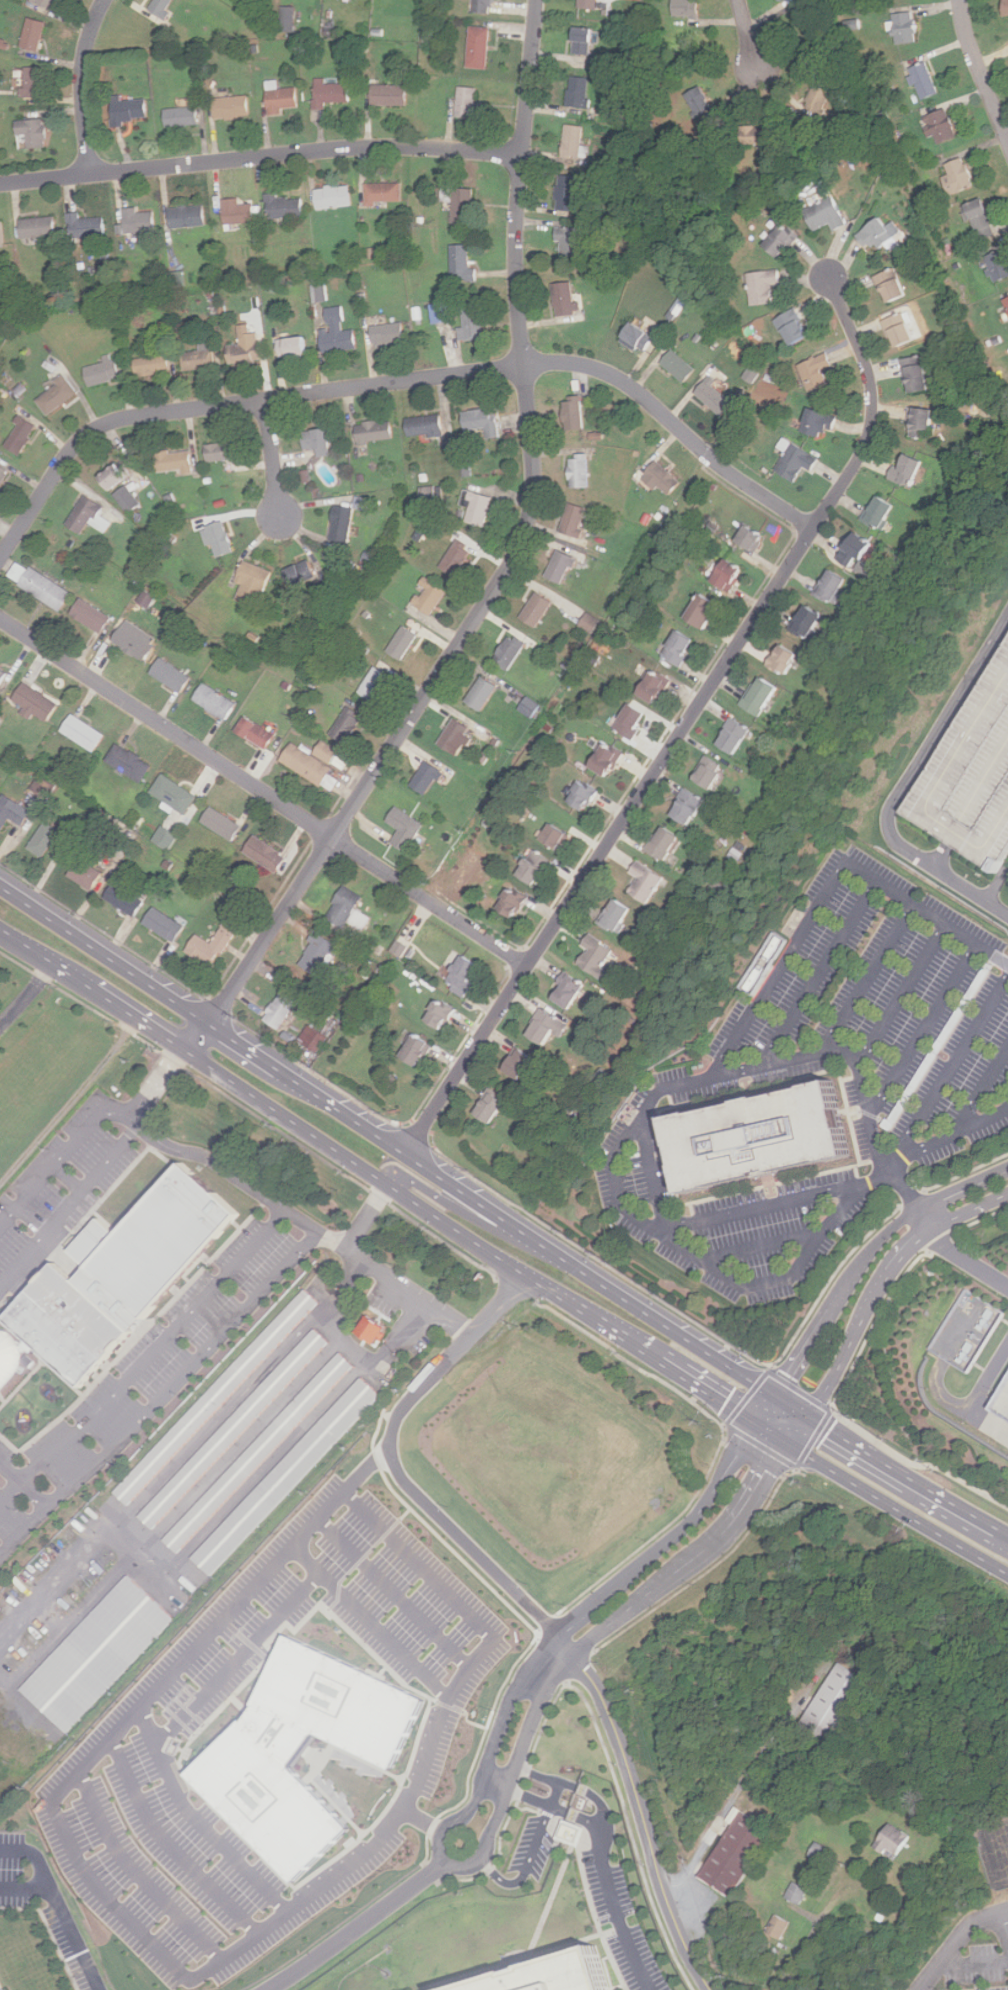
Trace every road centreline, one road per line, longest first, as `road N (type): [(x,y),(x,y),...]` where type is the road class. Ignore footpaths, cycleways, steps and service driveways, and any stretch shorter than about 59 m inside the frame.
road 1 (residential): [(537,0),(516,262),(534,472),(527,526),(504,575),(208,1021)]
road 2 (residential): [(828,275),(872,385),(857,463),(411,1153)]
road 3 (residential): [(814,528),(734,476),(618,377),(550,362),(106,424),(66,456),(0,558)]
road 4 (residential): [(528,1275),(398,1415),(393,1457),(405,1481),(558,1636),(600,1692),(666,1897),(712,1989)]
road 5 (residential): [(527,966),(0,618)]
road 6 (residential): [(522,156),(335,149),(0,184)]
road 7 (secondary): [(775,1393),(411,1153)]
road 8 (secondary): [(182,1048),(528,1275)]
road 9 (residential): [(573,1654),(718,1539),(809,1416)]
road 10 (residential): [(1007,1170),(888,1231),(775,1393)]
road 11 (residential): [(809,1416),(898,1257),(930,1230),(1007,1193)]
road 12 (residential): [(755,1419),(697,1517),(558,1636)]
road 13 (residential): [(558,1636),(508,1704),(478,1802),(444,1832),(444,1865)]
road 14 (residential): [(444,1865),(482,1858),(536,1715),(573,1654)]
road 15 (secondary): [(791,1441),(1007,1576)]
road 16 (secondary): [(208,1021),(0,883)]
road 17 (secondary): [(1007,1536),(809,1416)]
road 18 (residential): [(271,1989),(444,1865)]
road 19 (secondary): [(585,1312),(755,1419)]
road 20 (secondary): [(552,1248),(515,1244),(399,1180),(387,1183)]
road 21 (residential): [(104,0),(82,70),(90,175)]
road 22 (secondary): [(411,1153),(278,1067)]
road 23 (residential): [(959,0),(1007,141)]
road 24 (secondary): [(78,979),(182,1048)]

